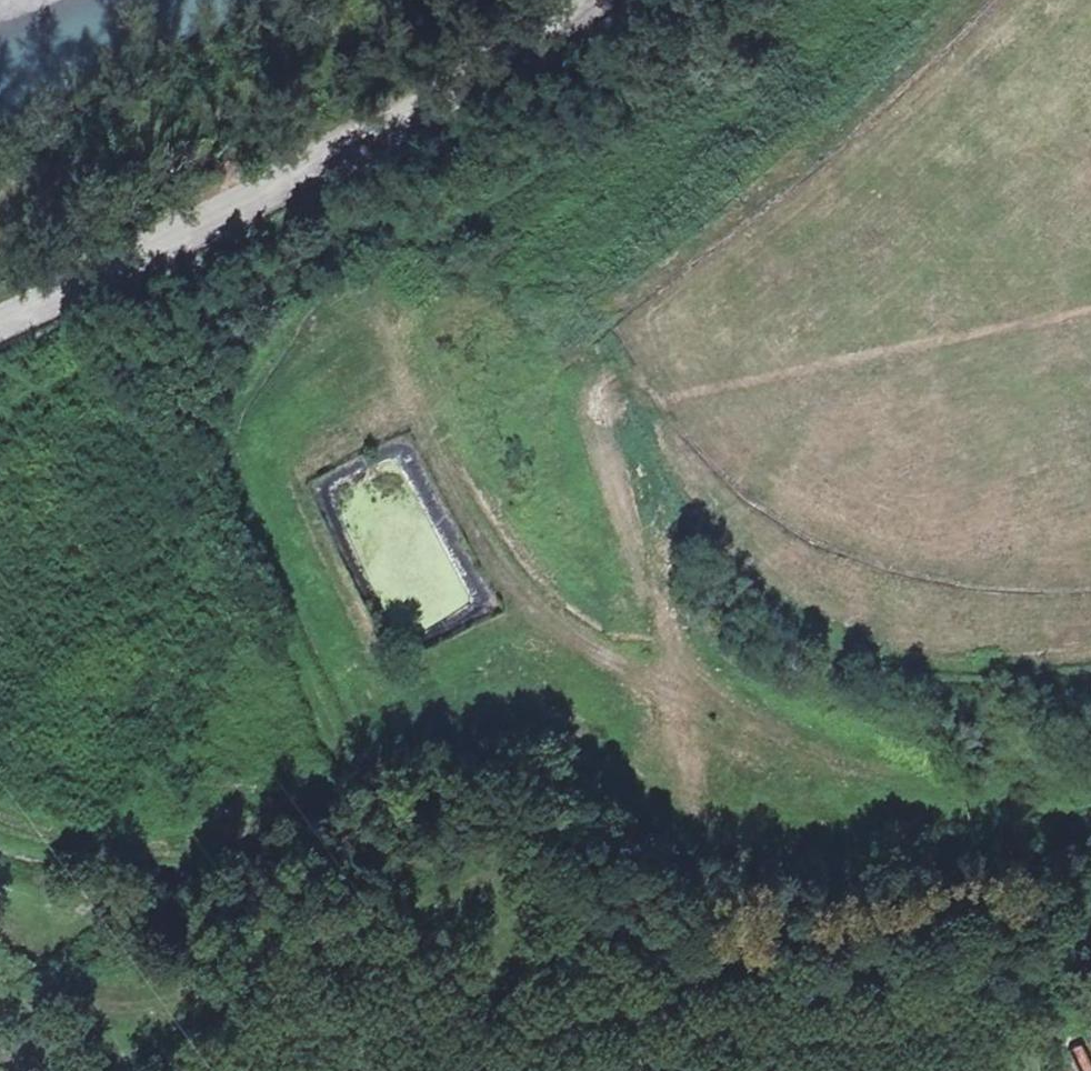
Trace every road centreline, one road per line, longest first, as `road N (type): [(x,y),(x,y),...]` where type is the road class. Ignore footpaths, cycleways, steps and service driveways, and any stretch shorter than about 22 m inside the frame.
road 1 (track): [(0,313),(581,0)]

